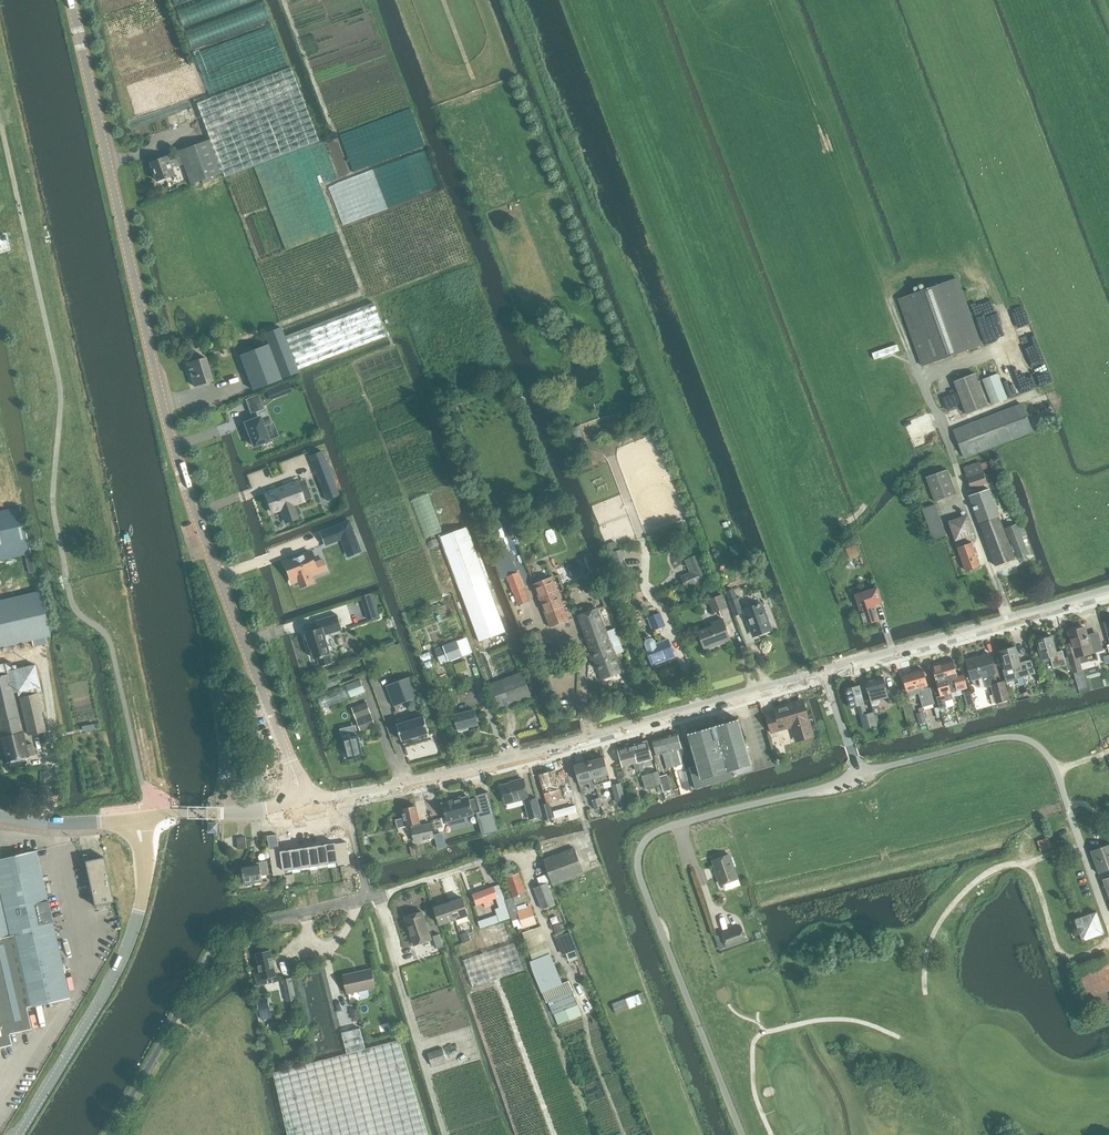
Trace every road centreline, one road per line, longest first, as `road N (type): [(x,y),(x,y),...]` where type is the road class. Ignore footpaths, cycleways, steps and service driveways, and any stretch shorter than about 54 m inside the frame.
road 1 (tertiary): [(302,807),(173,446),(70,0)]
road 2 (residential): [(741,1134),(638,861),(658,830),(859,772)]
road 3 (tertiary): [(347,796),(825,672)]
road 4 (tertiary): [(16,1134),(116,972),(139,913),(145,870),(137,818)]
road 5 (residential): [(304,912),(229,933),(210,952),(110,1134)]
road 6 (tertiary): [(825,672),(1108,590)]
road 7 (track): [(482,947),(459,955),(471,990),(498,981),(555,1134)]
road 8 (track): [(396,971),(446,1134)]
road 9 (residential): [(859,772),(1018,737)]
road 10 (track): [(514,856),(380,894)]
road 11 (tertiary): [(137,818),(56,824),(0,816)]
road 12 (track): [(586,1014),(589,1047),(625,1134)]

